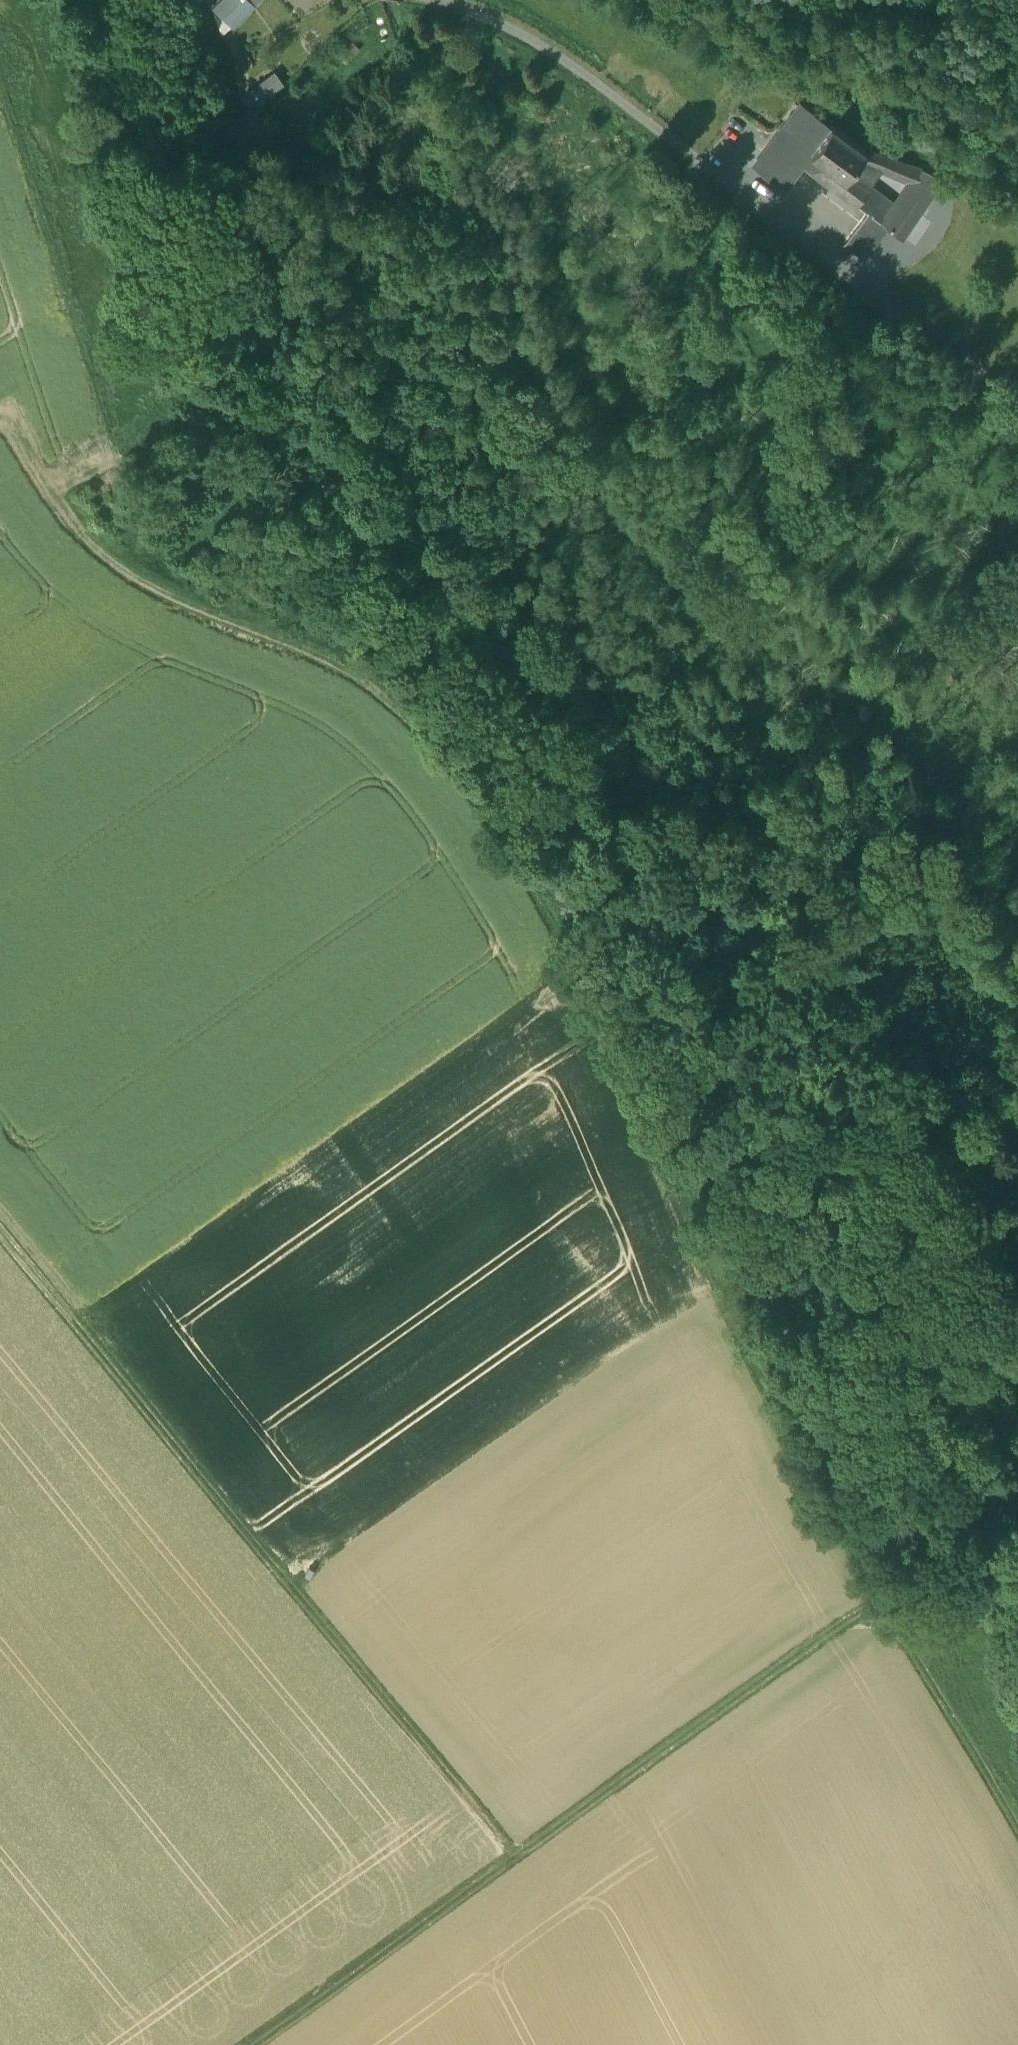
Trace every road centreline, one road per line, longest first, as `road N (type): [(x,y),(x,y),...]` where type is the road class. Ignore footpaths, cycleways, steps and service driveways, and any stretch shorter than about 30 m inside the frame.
road 1 (track): [(879,1604),(783,1439),(665,1129),(554,905),(451,748),(350,668),(107,563),(0,415)]
road 2 (track): [(257,2044),(879,1604),(1017,1836)]
road 3 (track): [(0,1229),(517,1862)]

